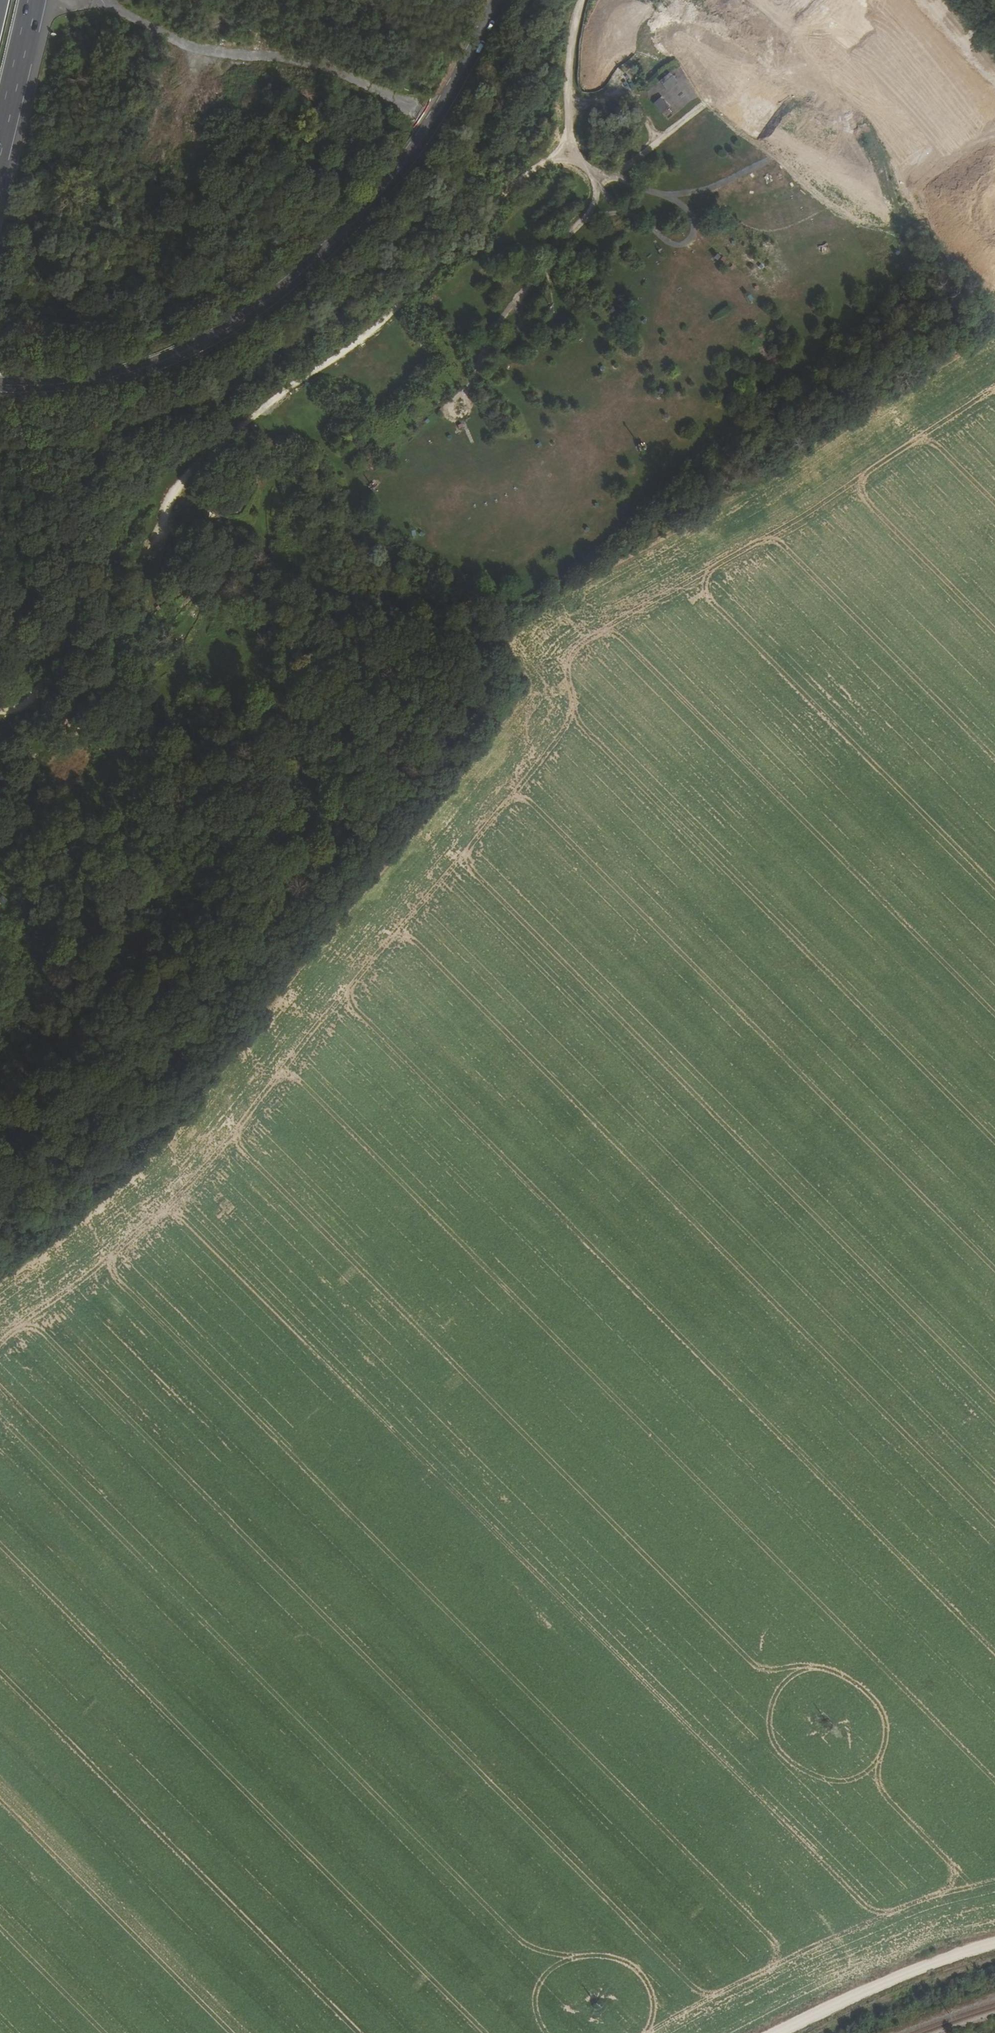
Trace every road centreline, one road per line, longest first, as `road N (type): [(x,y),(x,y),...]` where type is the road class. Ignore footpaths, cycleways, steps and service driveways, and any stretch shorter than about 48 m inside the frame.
road 1 (tertiary): [(498,0),(433,122),(388,183),(343,235),(244,318),(146,367),(82,383),(0,385)]
road 2 (track): [(994,1943),(778,2032)]
road 3 (motorway): [(0,124),(31,0)]

